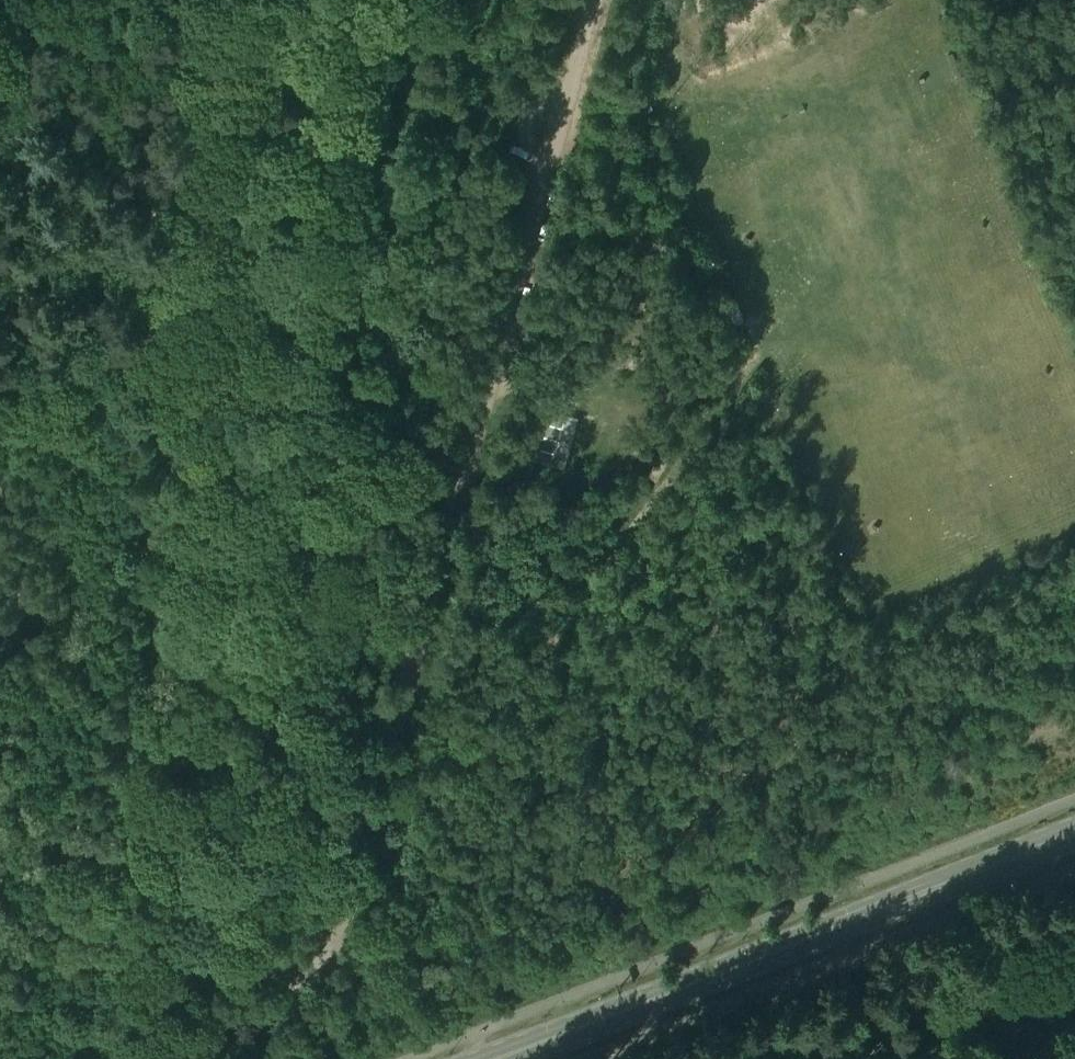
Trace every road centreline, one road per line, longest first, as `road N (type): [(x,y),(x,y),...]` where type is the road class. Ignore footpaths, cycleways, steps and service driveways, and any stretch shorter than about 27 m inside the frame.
road 1 (unclassified): [(171,1058),(171,985),(230,963),(300,971),(339,924),(587,0)]
road 2 (track): [(171,985),(245,359),(0,373)]
road 3 (track): [(356,869),(405,837),(757,356)]
road 4 (secondary): [(493,1058),(1074,837)]
road 5 (track): [(486,386),(732,390)]

